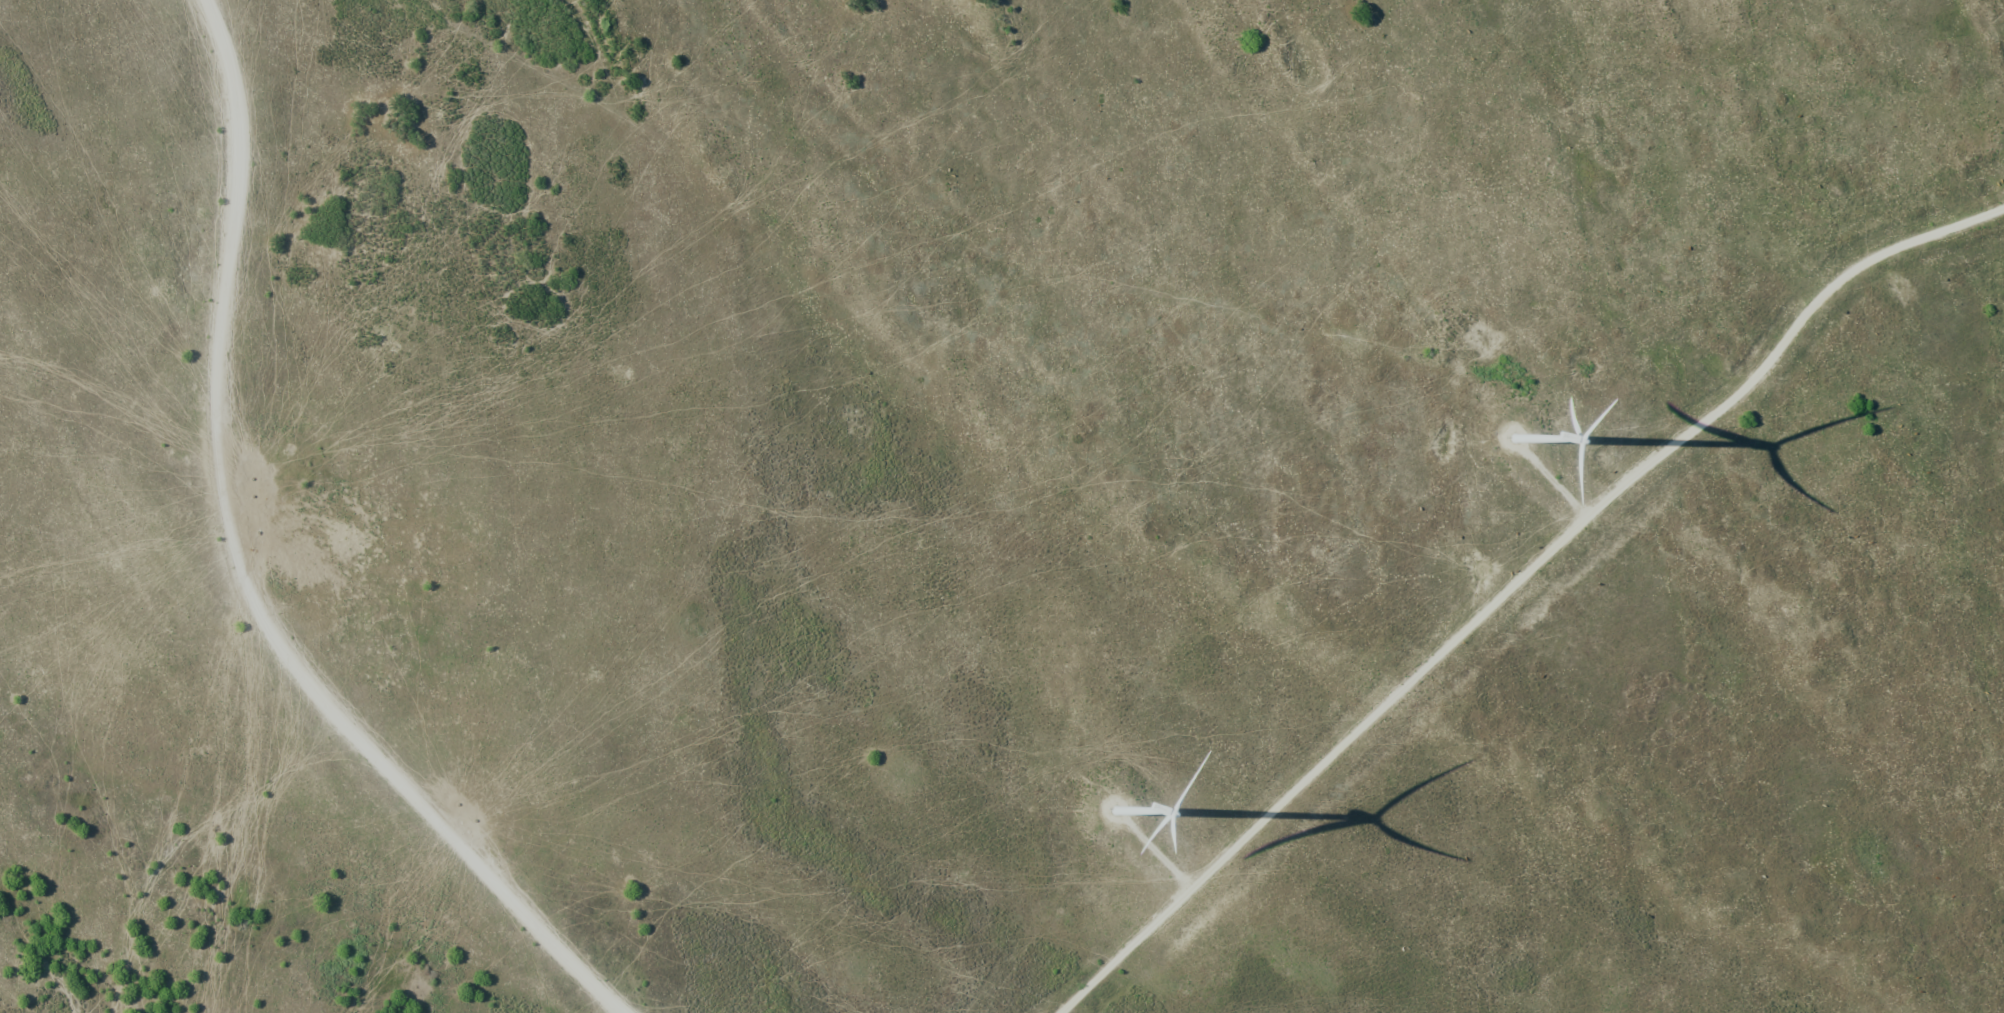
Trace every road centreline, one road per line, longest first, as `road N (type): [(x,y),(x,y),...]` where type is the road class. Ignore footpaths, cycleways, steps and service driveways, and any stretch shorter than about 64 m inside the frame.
road 1 (residential): [(741,140),(472,0)]

